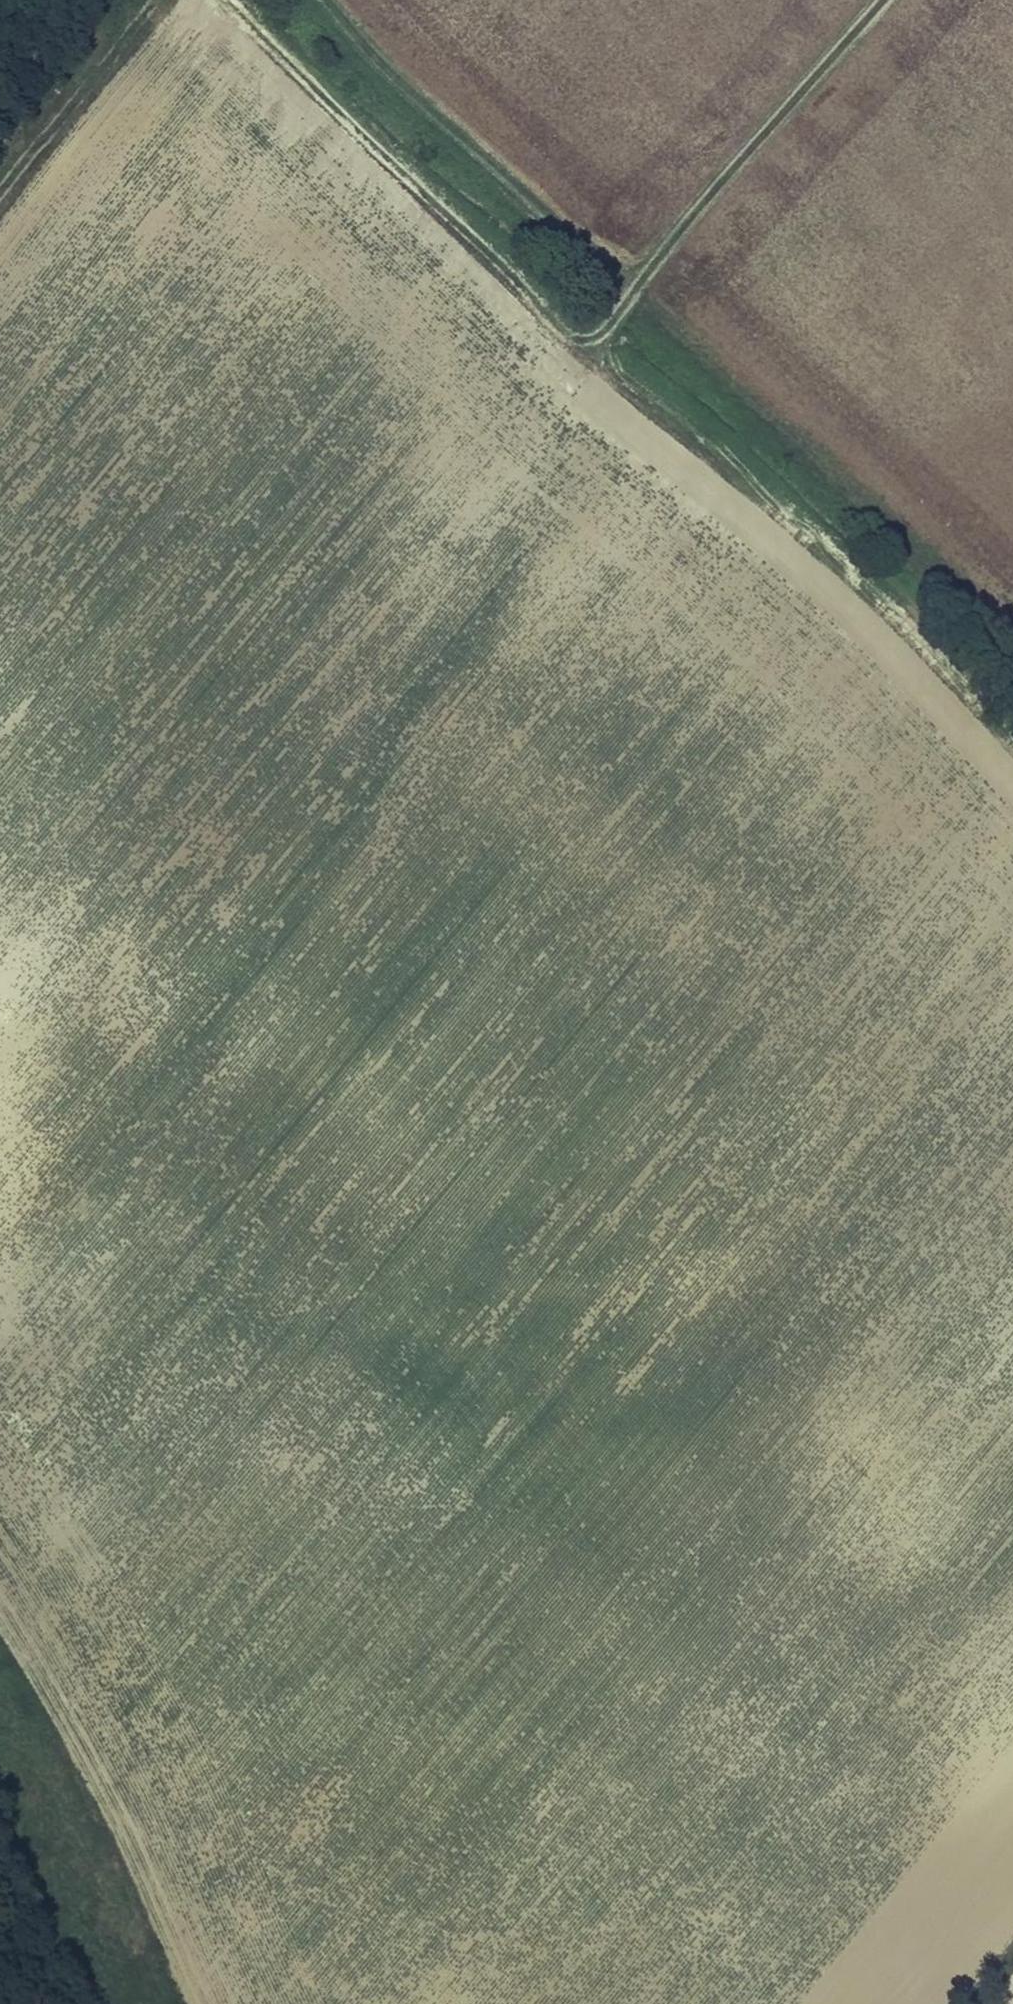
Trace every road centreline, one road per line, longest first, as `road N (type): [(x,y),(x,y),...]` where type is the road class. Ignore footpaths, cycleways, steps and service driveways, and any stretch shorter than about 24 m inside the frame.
road 1 (track): [(631,292),(334,0)]
road 2 (track): [(631,292),(885,0)]

